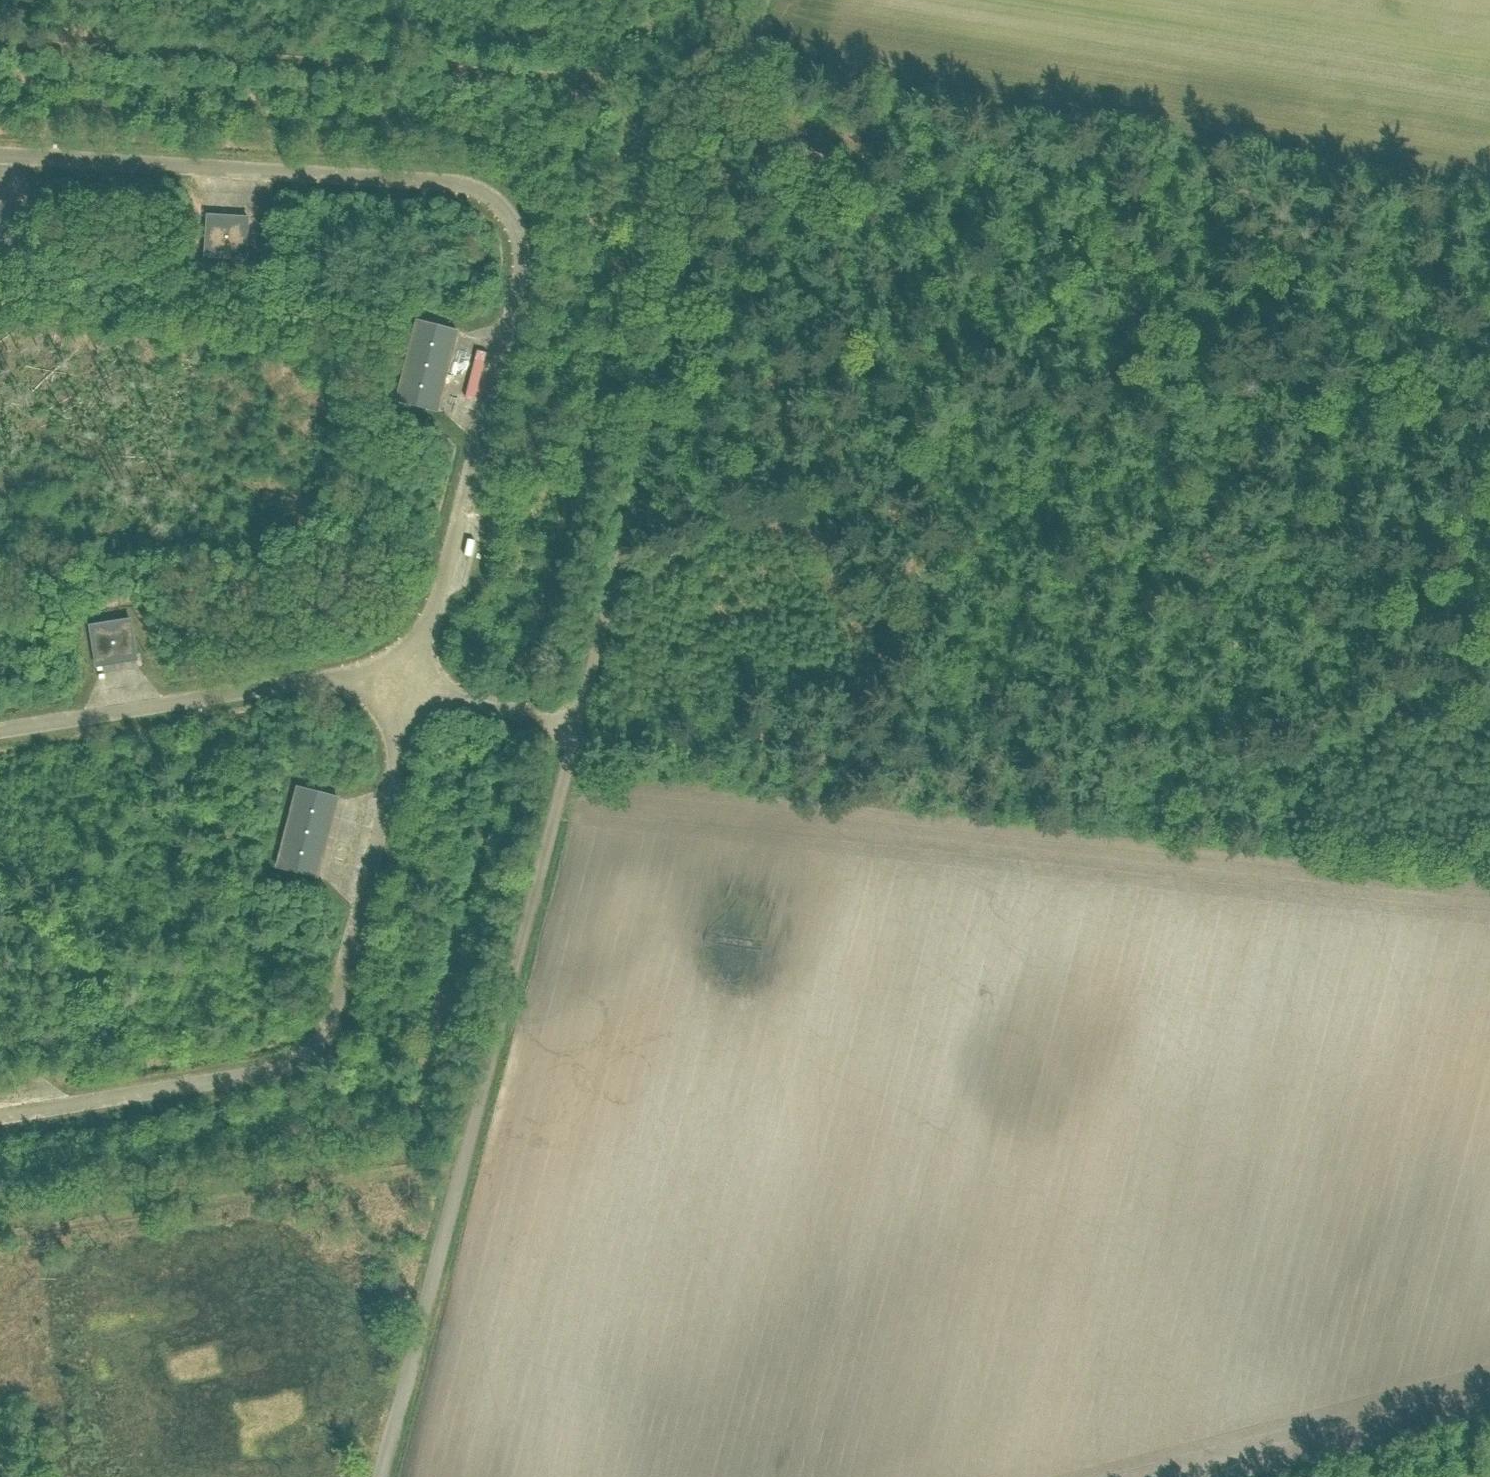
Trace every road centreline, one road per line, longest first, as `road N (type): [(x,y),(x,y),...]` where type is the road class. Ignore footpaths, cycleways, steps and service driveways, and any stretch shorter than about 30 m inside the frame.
road 1 (unclassified): [(569,752),(763,0)]
road 2 (track): [(379,1476),(569,752)]

